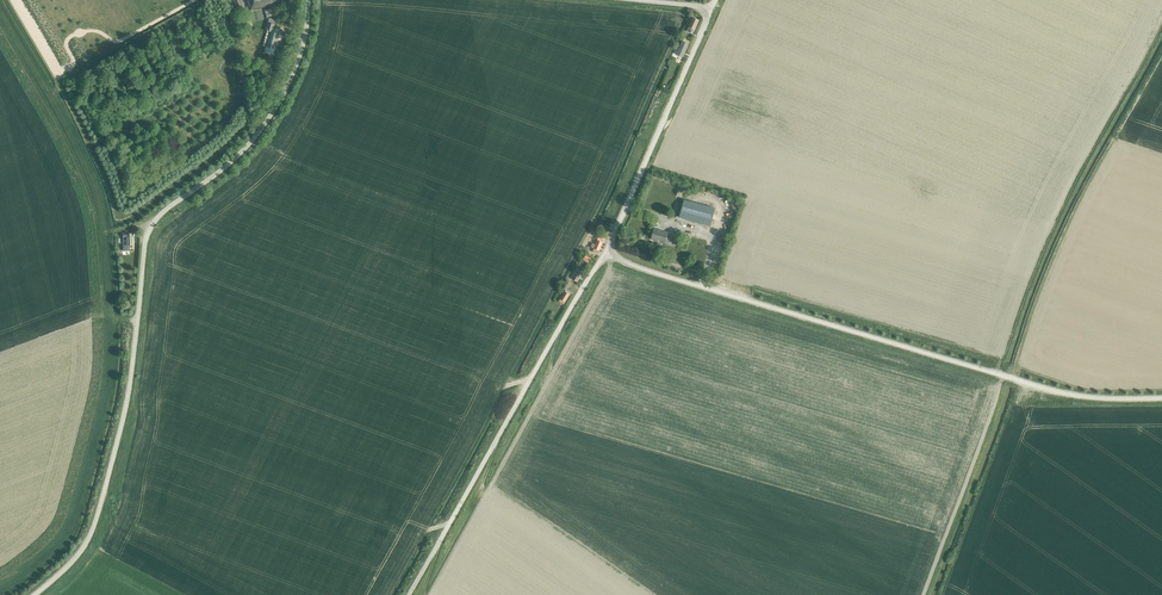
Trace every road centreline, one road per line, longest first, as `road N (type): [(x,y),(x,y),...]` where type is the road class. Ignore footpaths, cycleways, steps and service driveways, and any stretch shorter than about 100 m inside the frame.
road 1 (unclassified): [(34,594),(75,557),(96,518),(126,402),(148,231),(266,122),(300,54),(308,0)]
road 2 (unclassified): [(1161,398),(1102,399),(1039,387),(605,253)]
road 3 (unclassified): [(410,594),(605,253)]
road 4 (unclassified): [(605,253),(711,10)]

